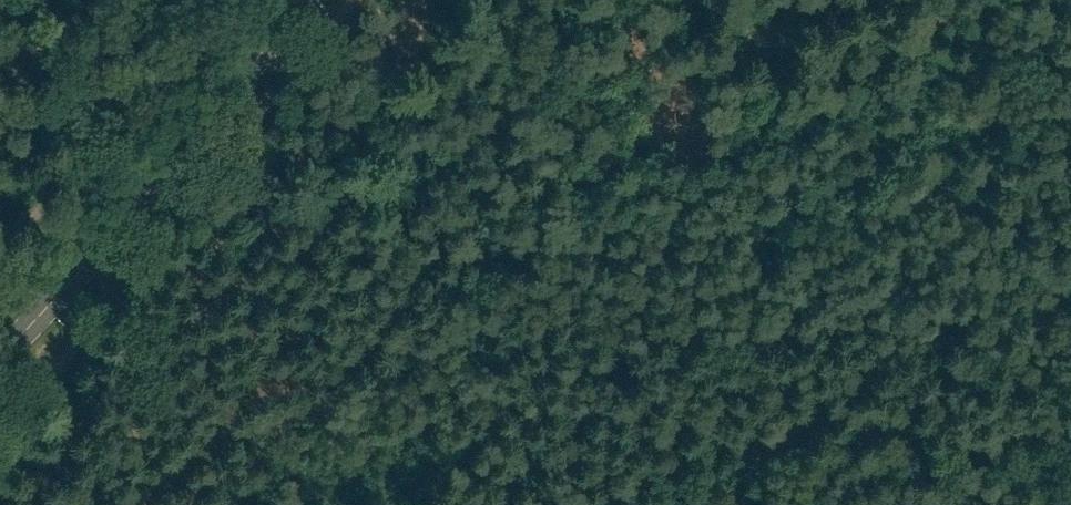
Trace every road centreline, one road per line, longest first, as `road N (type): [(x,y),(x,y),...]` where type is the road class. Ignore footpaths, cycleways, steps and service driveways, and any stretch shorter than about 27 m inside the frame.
road 1 (secondary): [(0,352),(74,277),(297,0)]

